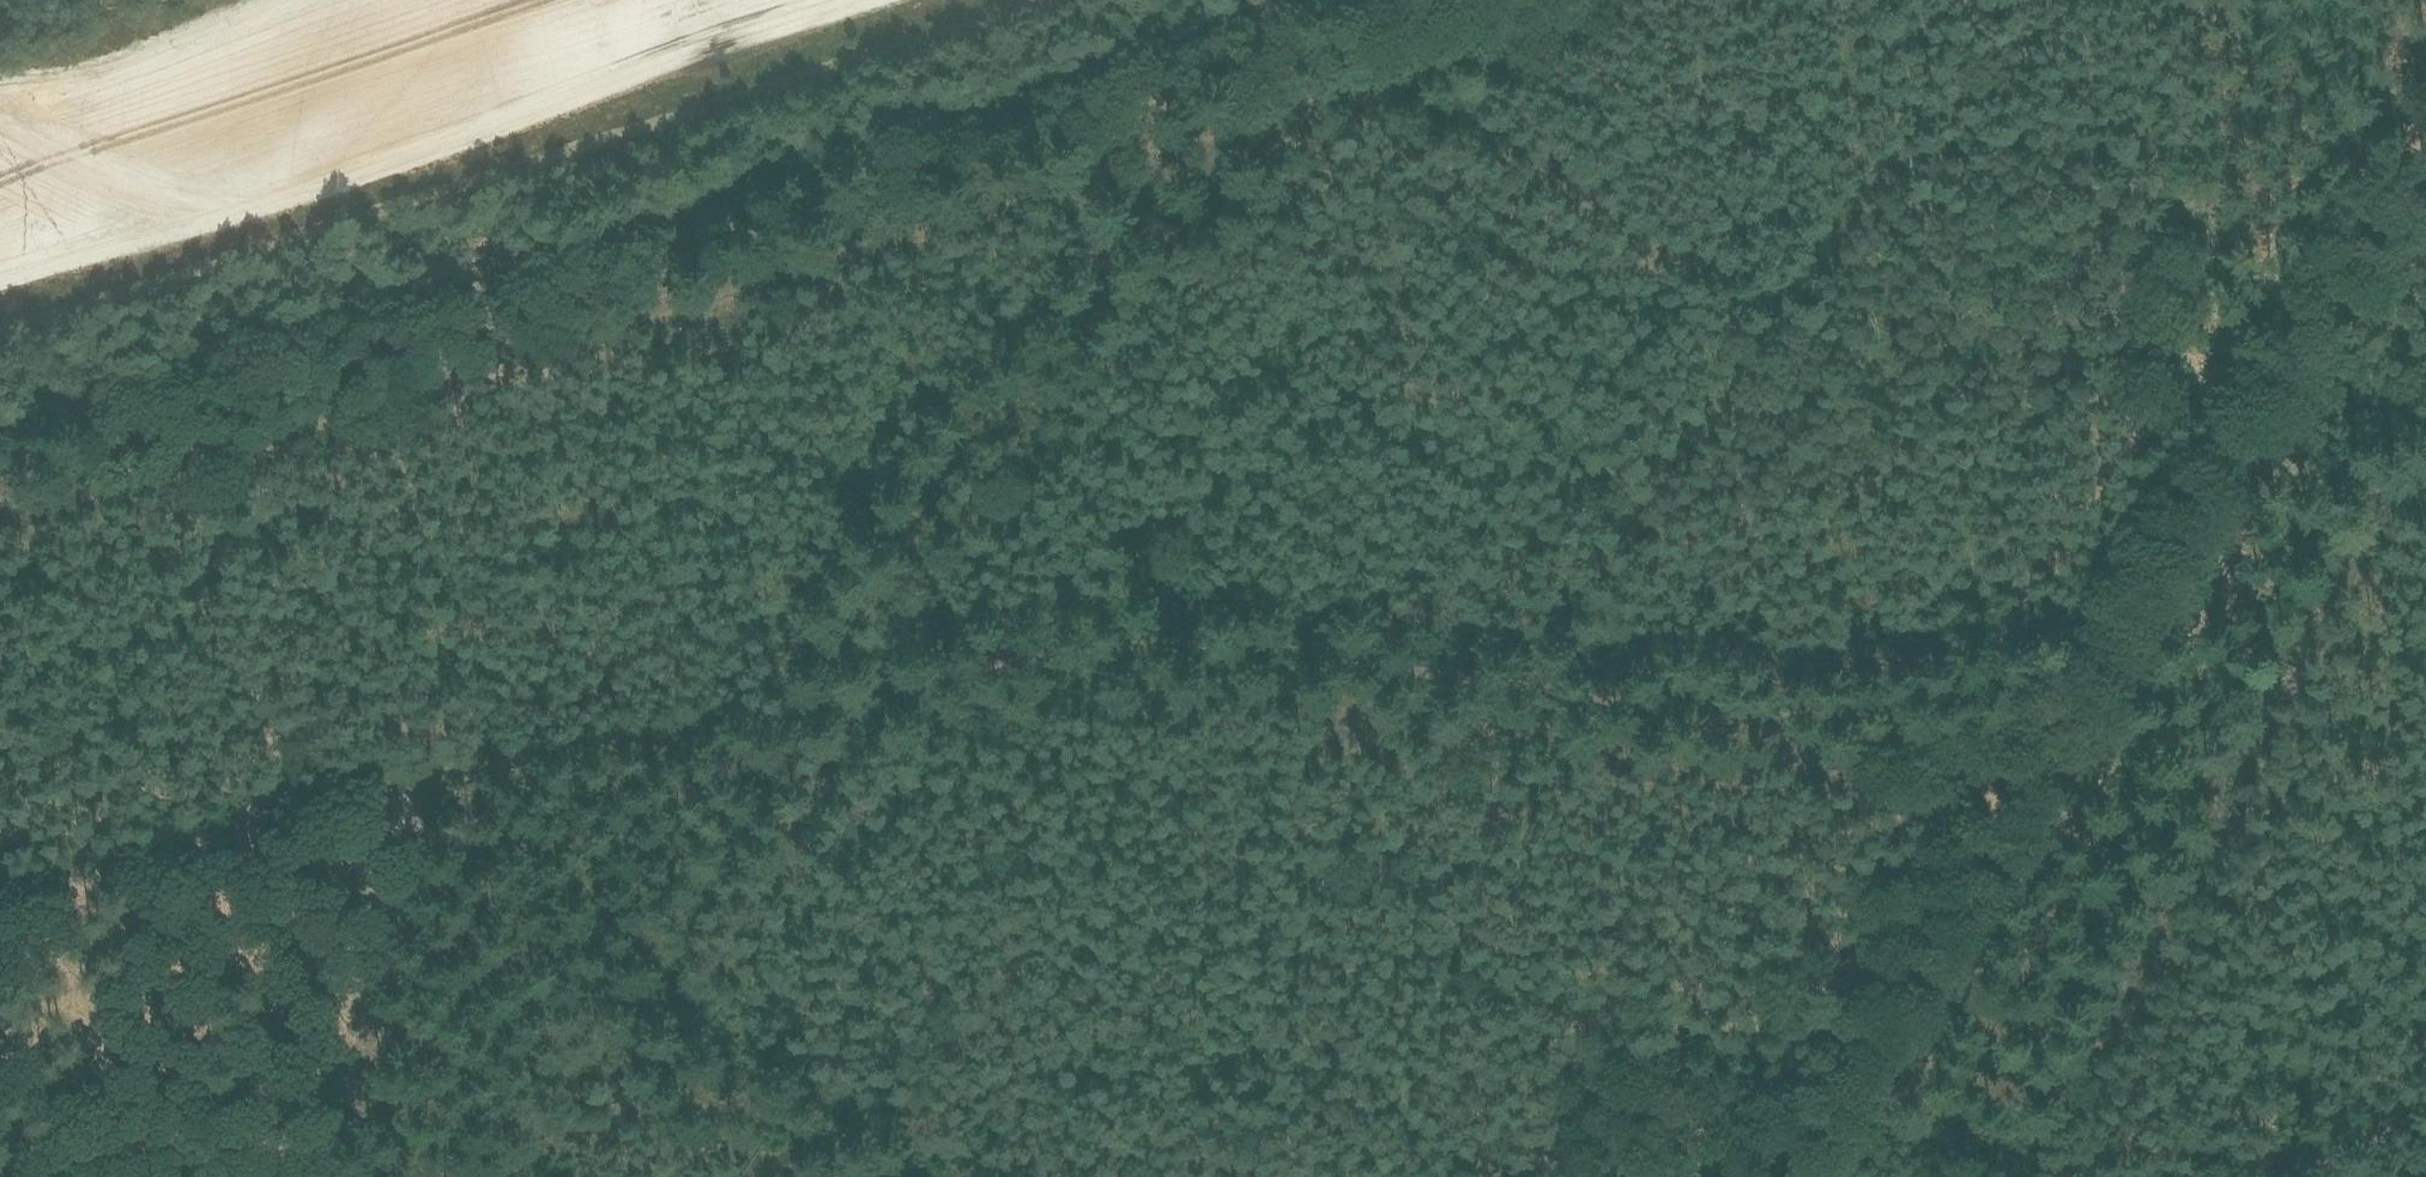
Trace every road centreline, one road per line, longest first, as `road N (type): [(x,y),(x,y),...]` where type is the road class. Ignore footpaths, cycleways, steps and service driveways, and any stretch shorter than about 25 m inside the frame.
road 1 (track): [(2142,659),(1884,697),(1674,707),(1364,657),(1126,644),(906,677),(668,735),(294,806),(0,897)]
road 2 (track): [(0,522),(1622,0)]
road 3 (track): [(2425,198),(1824,1176)]
road 4 (track): [(2425,505),(2313,470),(2262,463)]

